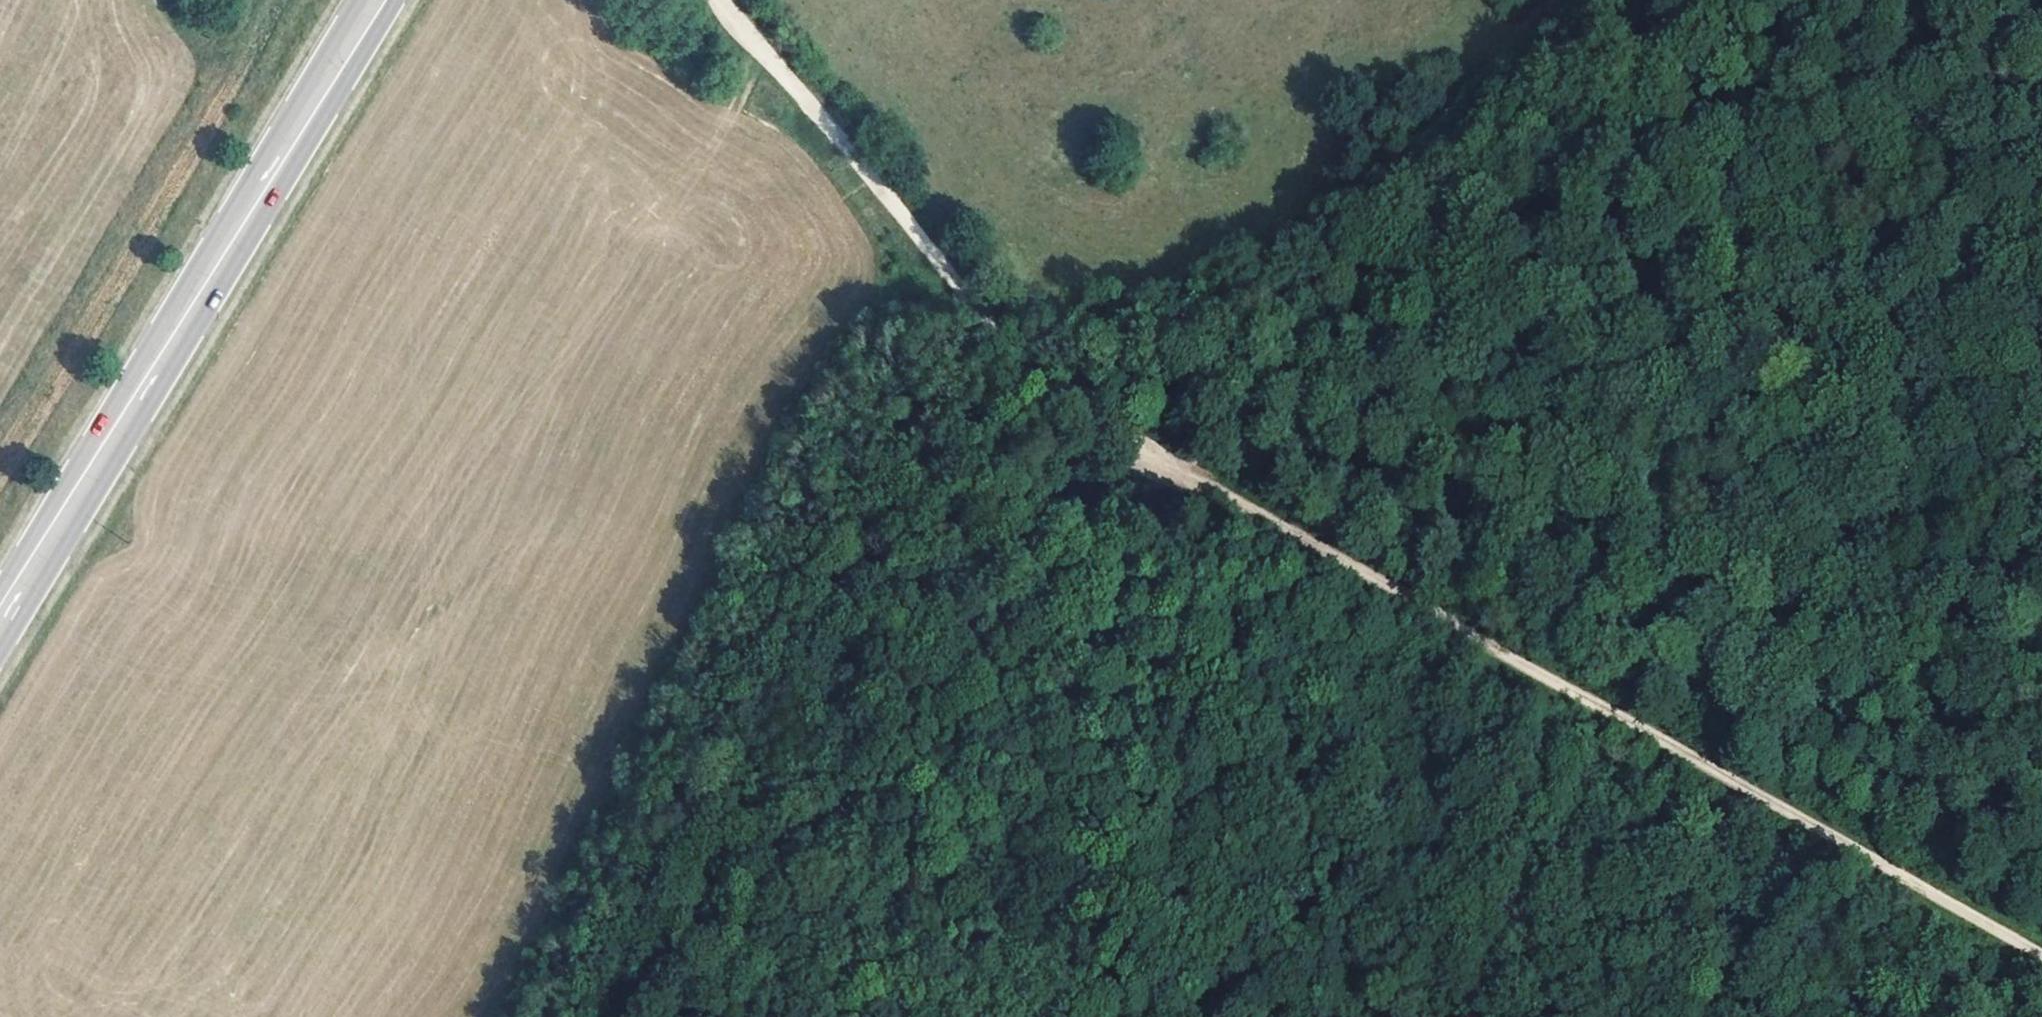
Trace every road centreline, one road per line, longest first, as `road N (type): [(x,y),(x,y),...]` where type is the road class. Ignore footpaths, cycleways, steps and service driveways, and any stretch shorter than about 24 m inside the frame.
road 1 (track): [(2041,953),(1266,518),(1153,471),(1042,365),(713,0)]
road 2 (secondary): [(0,621),(375,0)]

